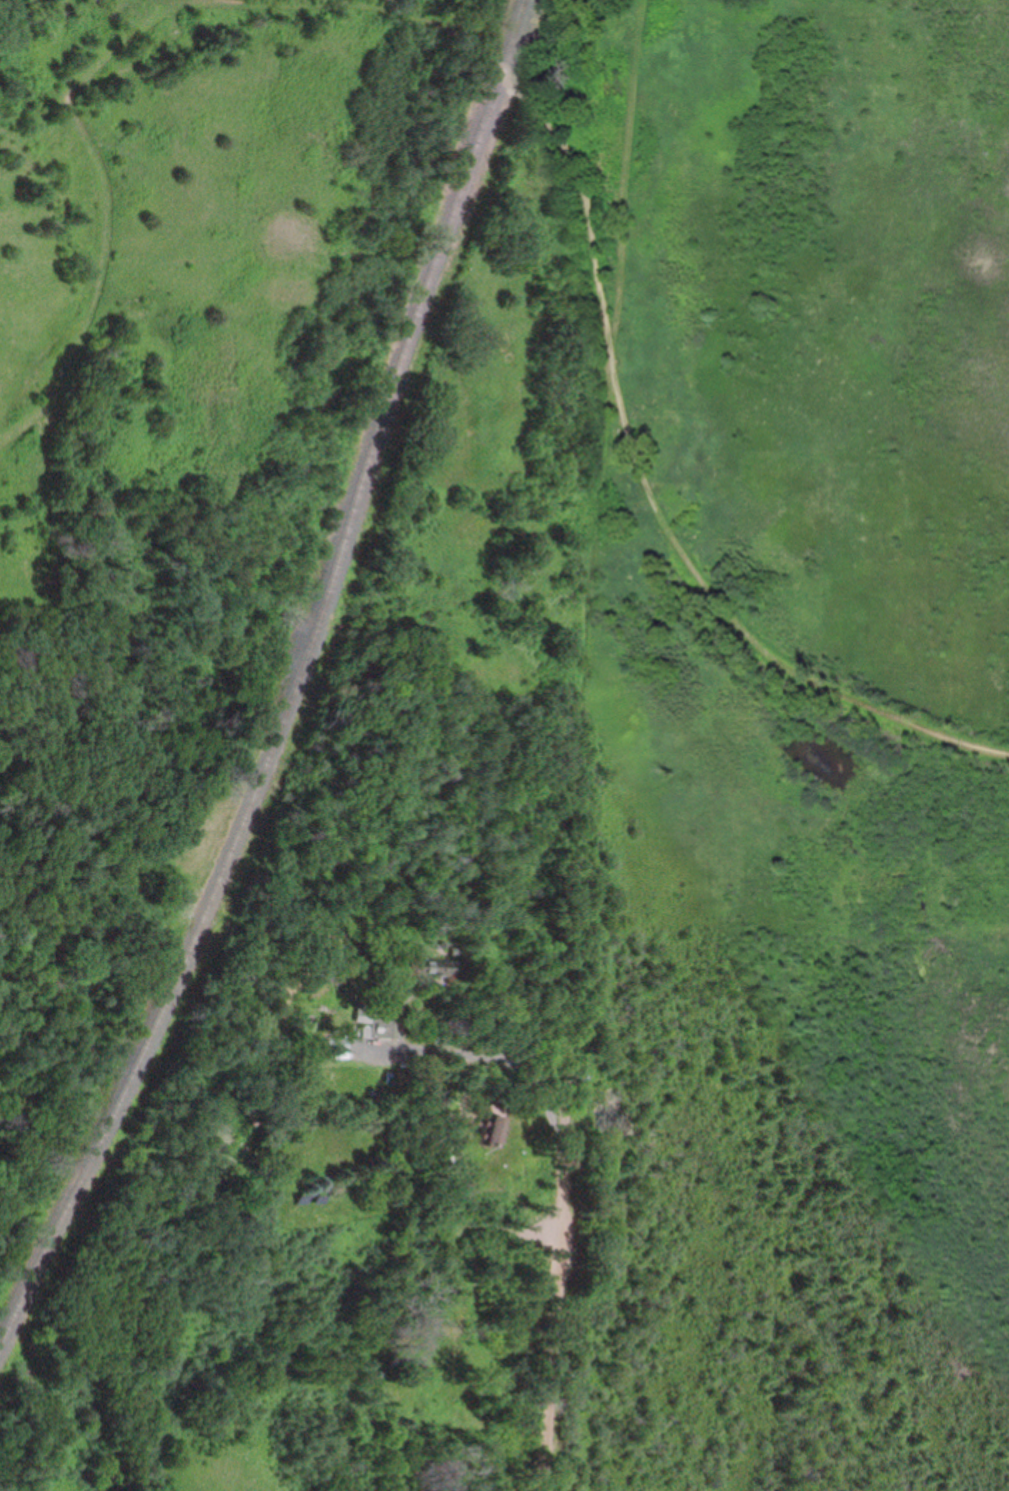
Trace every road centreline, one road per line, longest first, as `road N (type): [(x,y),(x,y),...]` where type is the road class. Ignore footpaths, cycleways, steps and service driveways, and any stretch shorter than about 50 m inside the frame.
road 1 (residential): [(509,1053),(540,1033),(564,1045),(573,1066),(545,1490)]

